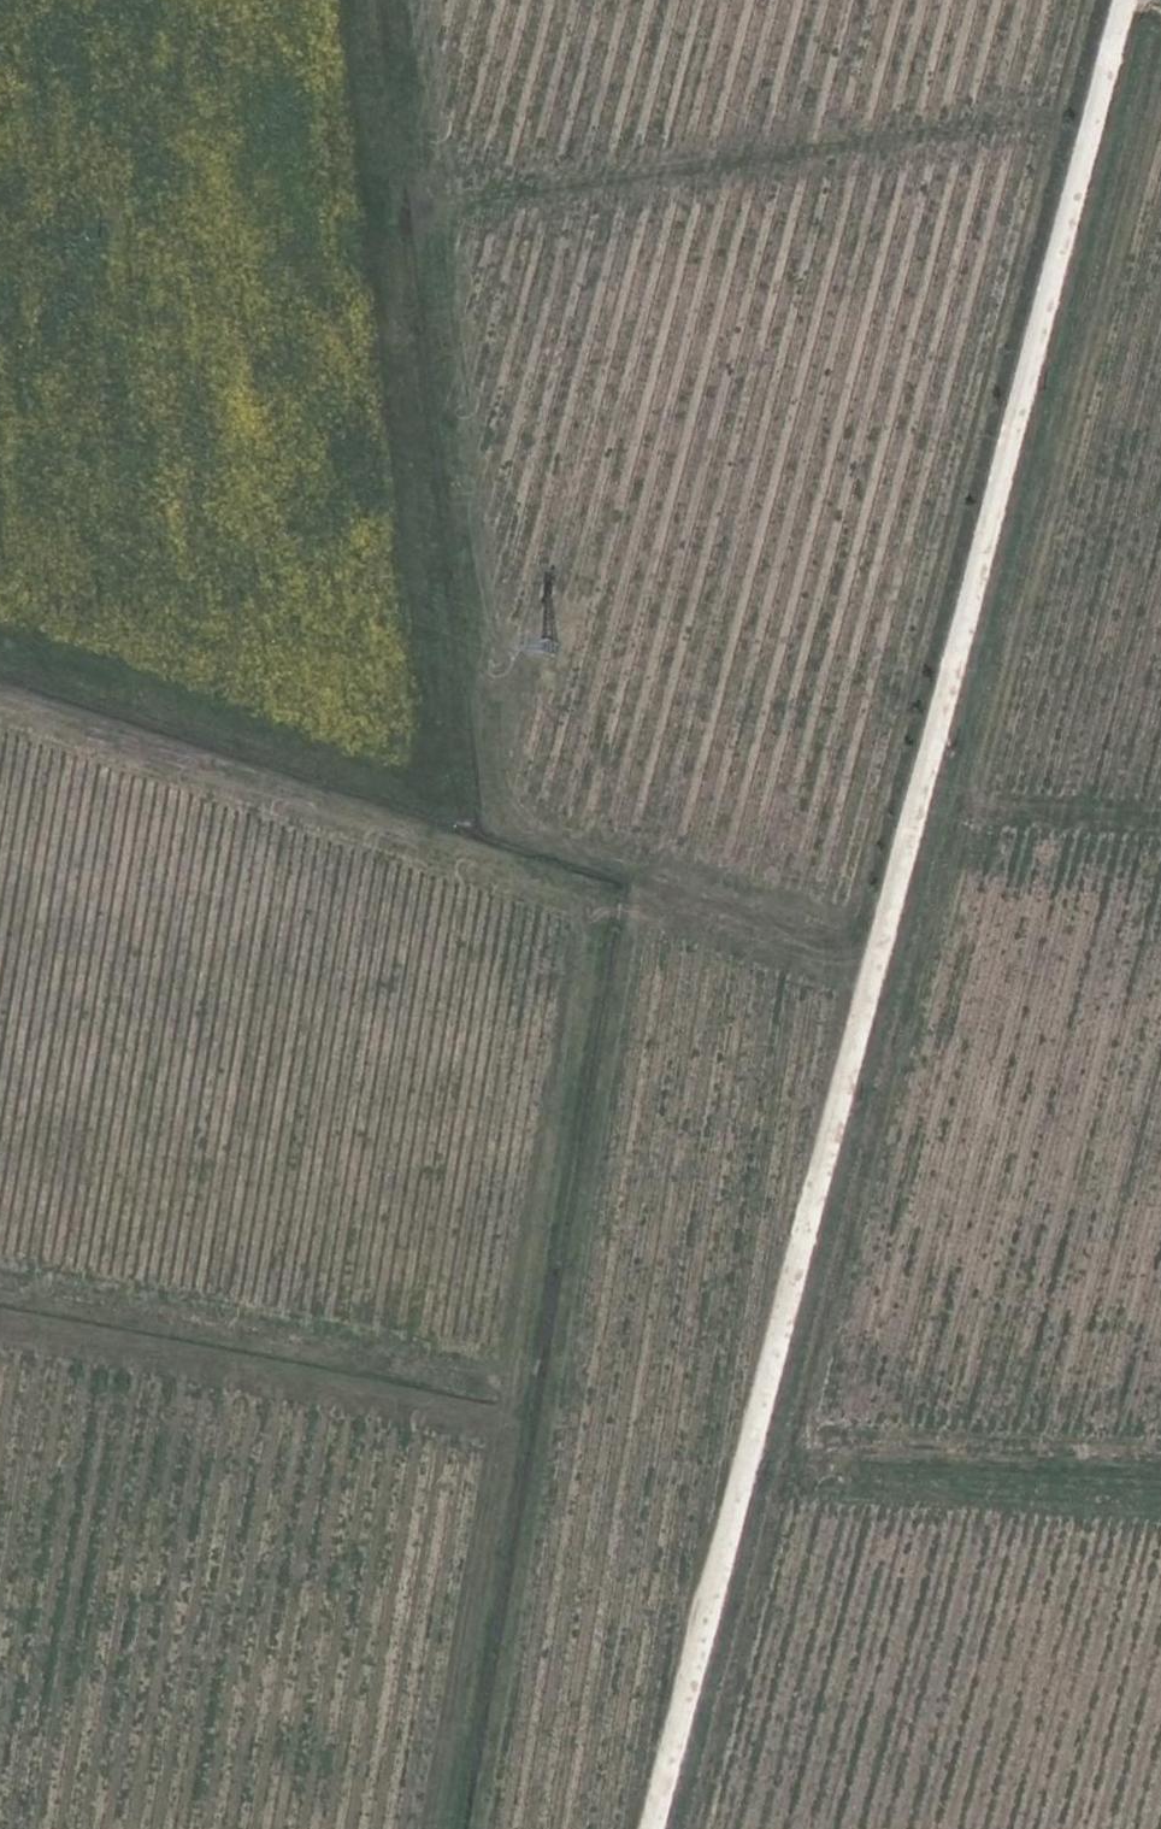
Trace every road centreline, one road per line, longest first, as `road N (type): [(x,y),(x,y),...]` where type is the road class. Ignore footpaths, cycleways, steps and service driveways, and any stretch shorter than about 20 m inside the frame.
road 1 (track): [(1131,0),(661,1828)]

